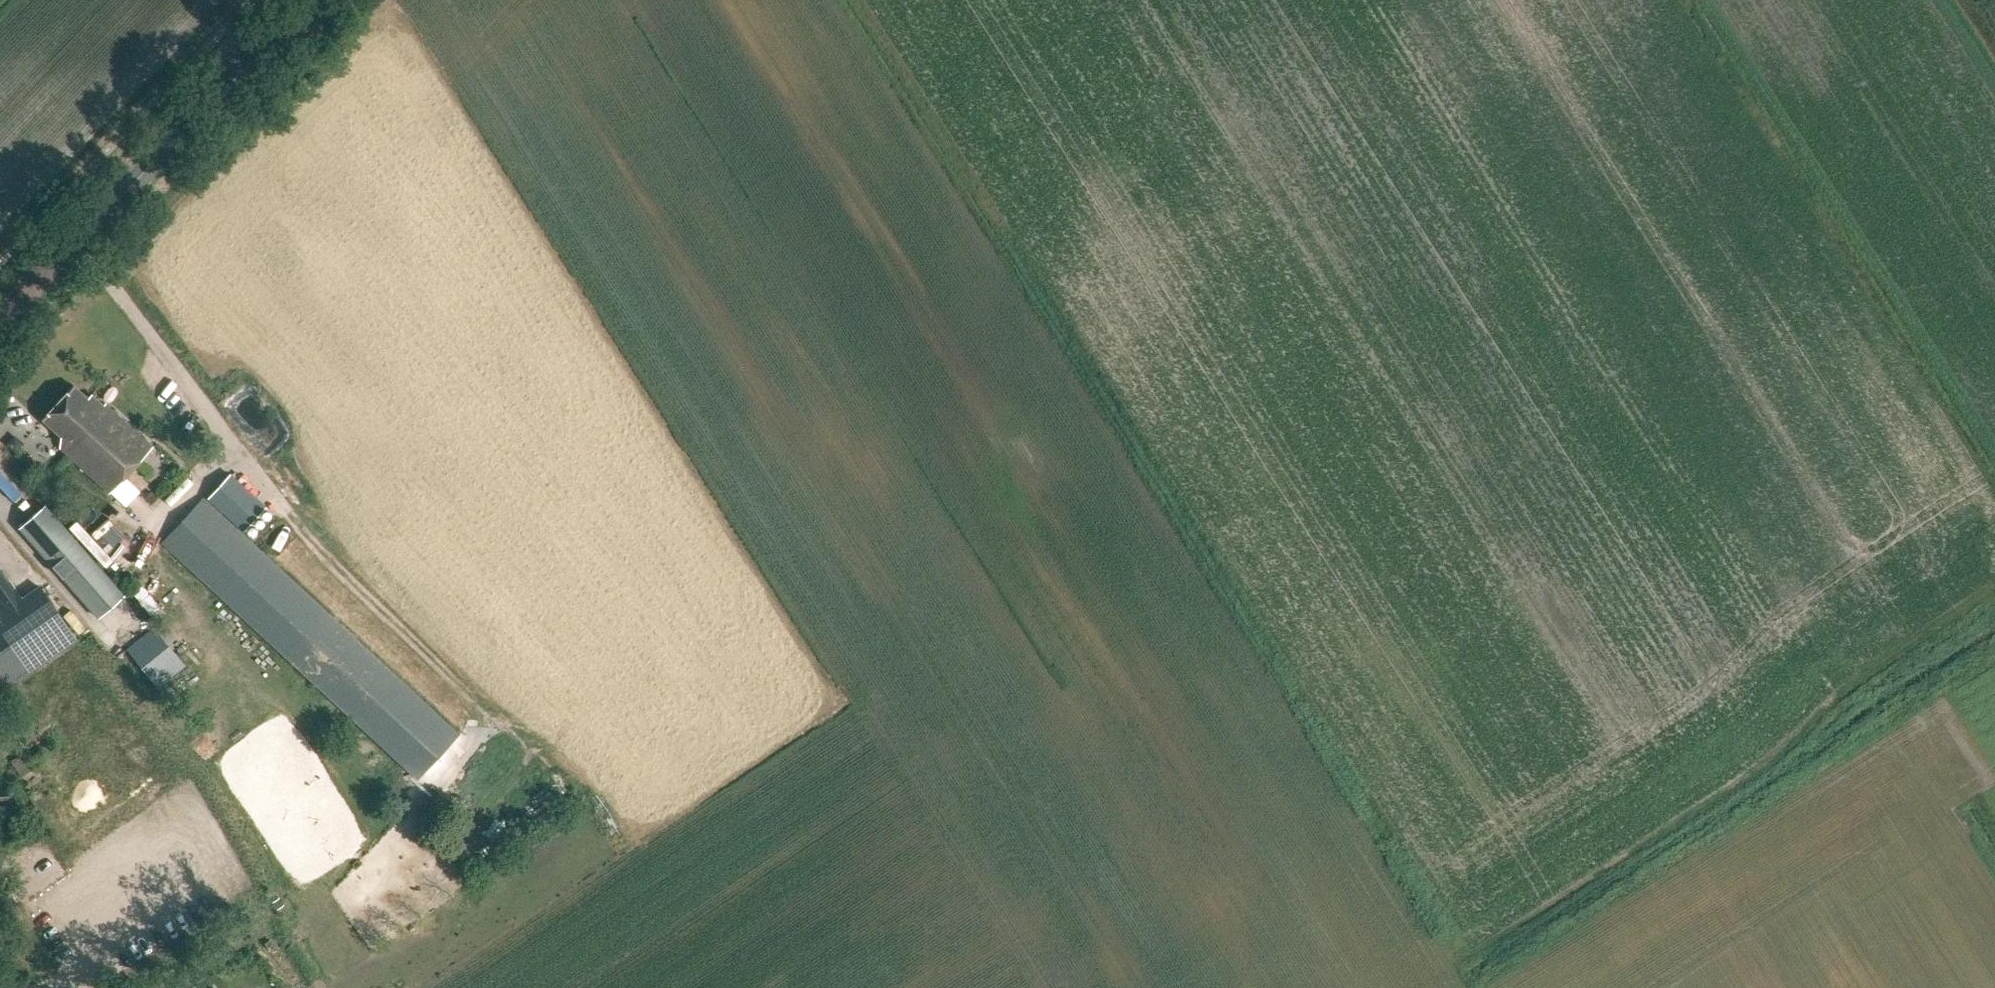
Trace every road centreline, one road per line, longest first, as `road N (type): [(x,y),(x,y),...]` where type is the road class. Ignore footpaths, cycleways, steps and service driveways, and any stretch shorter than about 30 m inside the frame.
road 1 (tertiary): [(0,324),(309,0)]

